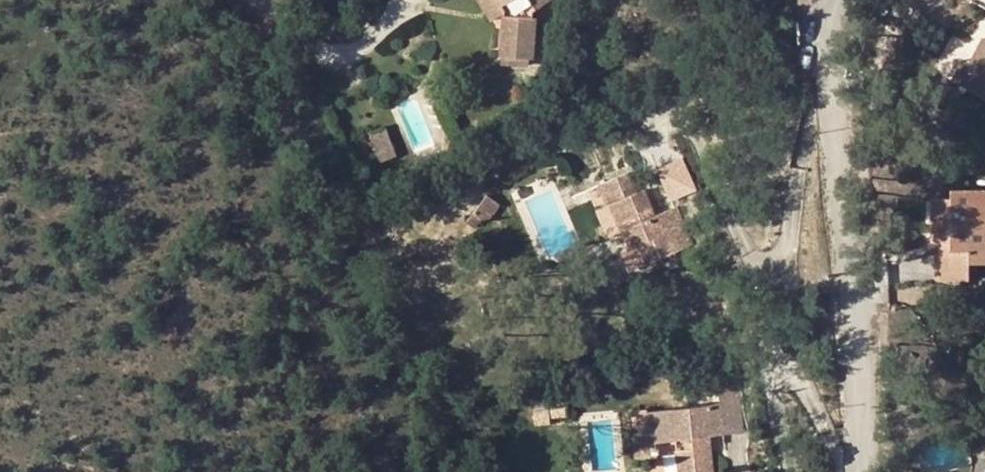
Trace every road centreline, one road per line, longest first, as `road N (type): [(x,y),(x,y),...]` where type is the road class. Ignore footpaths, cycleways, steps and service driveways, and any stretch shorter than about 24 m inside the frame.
road 1 (residential): [(863,471),(832,70),(845,0)]

